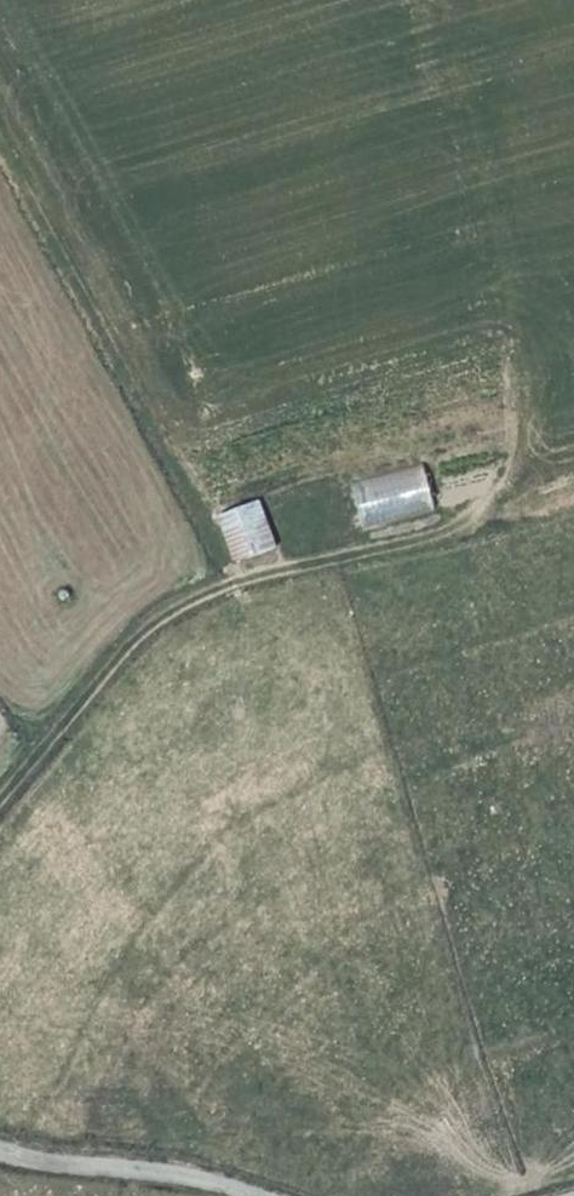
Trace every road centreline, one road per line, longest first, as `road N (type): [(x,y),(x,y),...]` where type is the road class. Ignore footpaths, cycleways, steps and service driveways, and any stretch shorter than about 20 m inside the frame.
road 1 (track): [(0,799),(130,646),(179,608),(306,565),(412,544),(487,509),(573,484)]
road 2 (track): [(487,509),(524,422),(523,384),(434,0)]
road 3 (track): [(39,228),(237,584)]
road 4 (unclassified): [(265,1195),(172,1171),(0,1146)]

